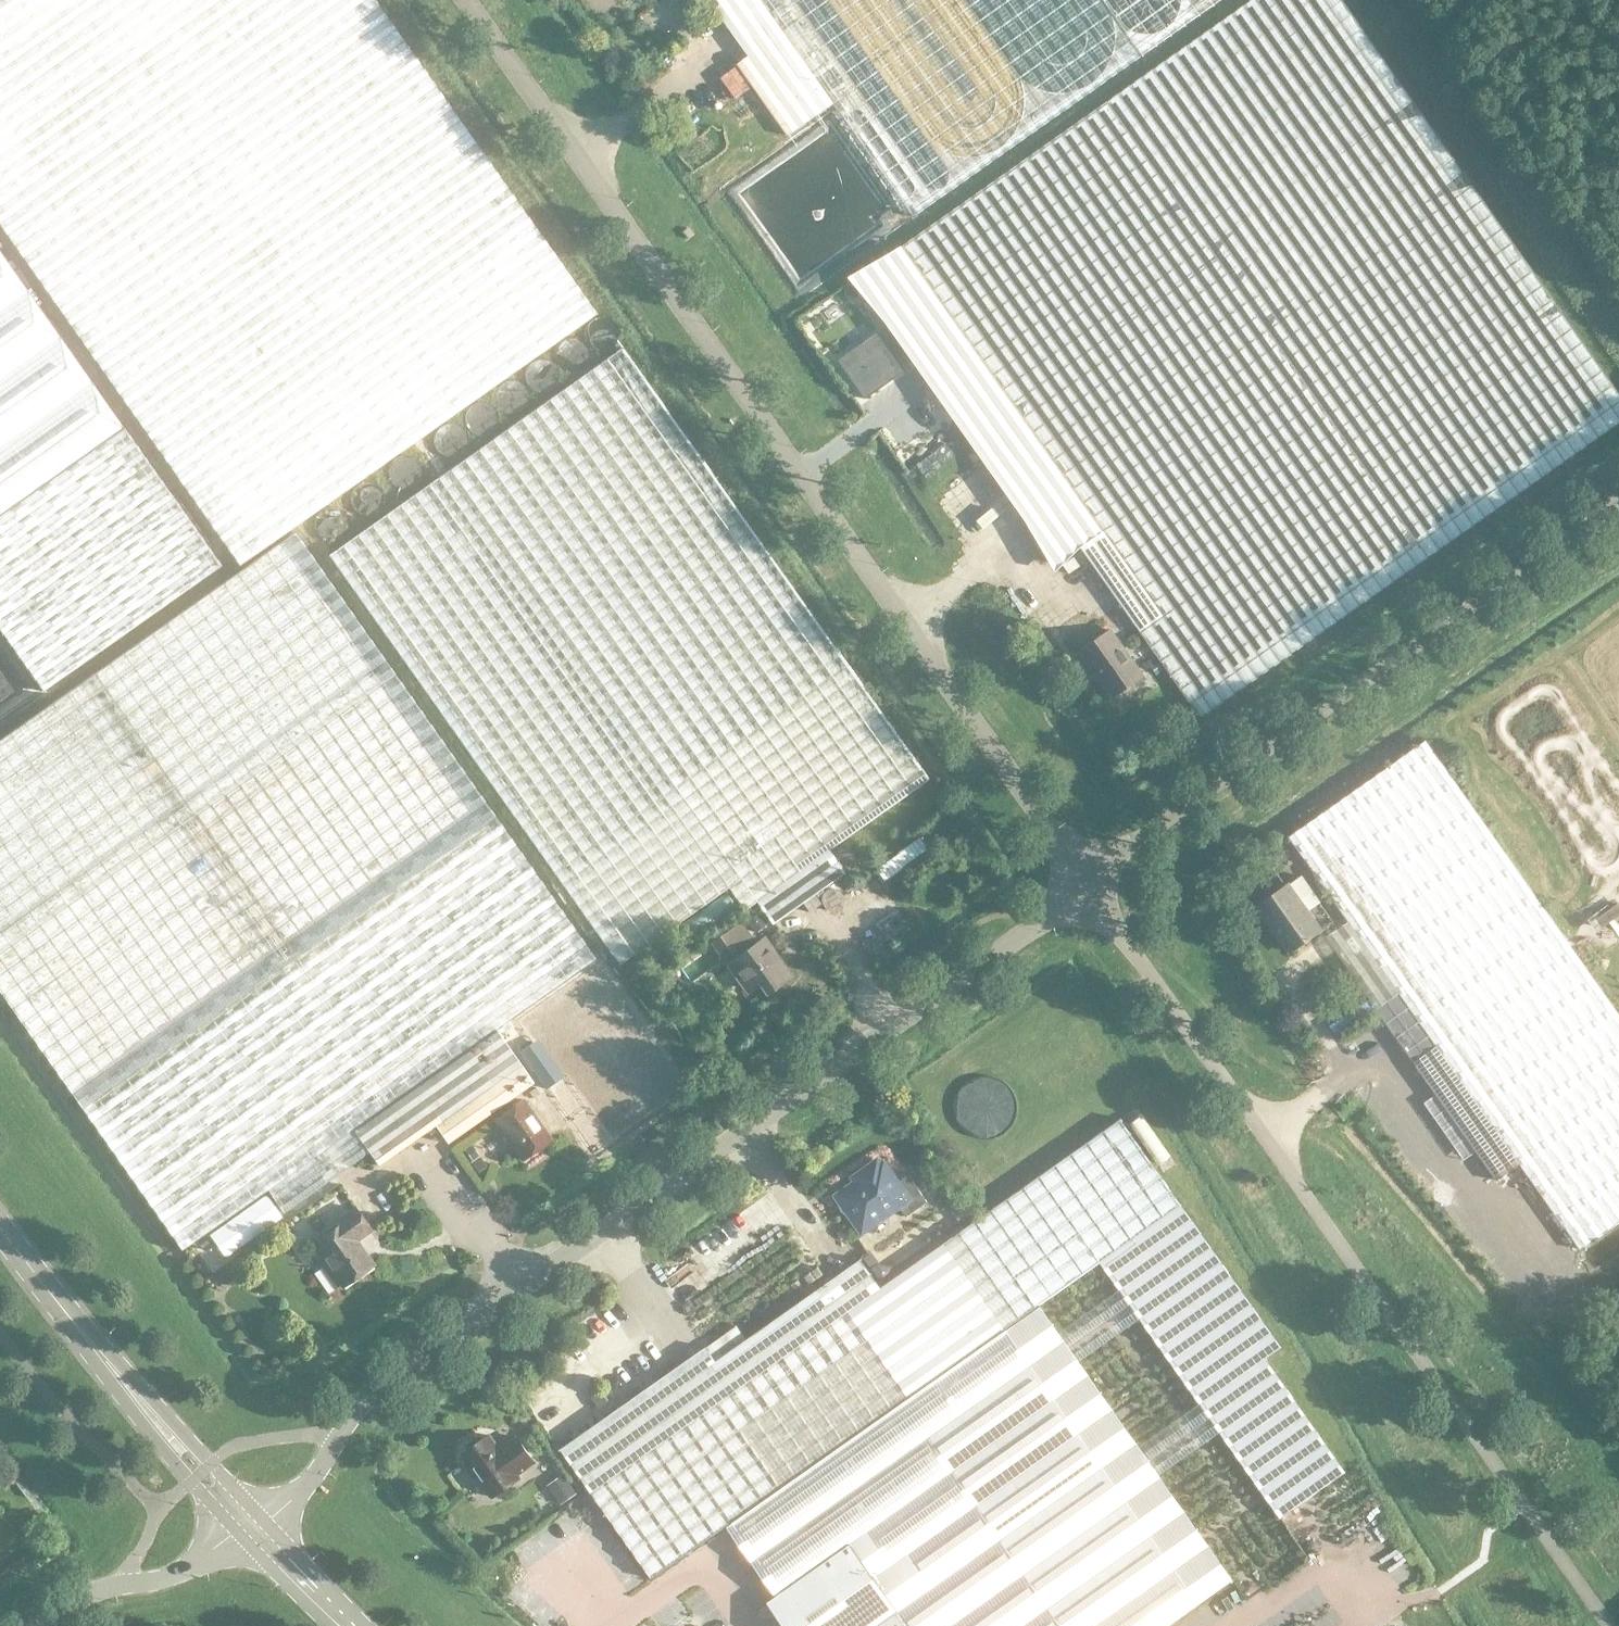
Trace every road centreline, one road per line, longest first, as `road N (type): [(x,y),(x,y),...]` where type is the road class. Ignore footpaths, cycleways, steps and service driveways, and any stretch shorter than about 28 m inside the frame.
road 1 (unclassified): [(1088,882),(475,0)]
road 2 (unclassified): [(1088,882),(1618,500)]
road 3 (unclassified): [(530,1280),(889,1025)]
road 4 (unclassified): [(248,1531),(327,1462),(342,1423),(381,1386),(530,1280)]
road 5 (tertiary): [(197,1475),(0,1230)]
road 6 (unclassified): [(1269,1139),(1088,882)]
road 7 (unclassified): [(889,1025),(1088,882)]
road 8 (unclassified): [(46,1625),(99,1590),(181,1573),(248,1531)]
road 9 (unclassified): [(530,1280),(429,1173)]
road 10 (tertiary): [(248,1531),(352,1625)]

